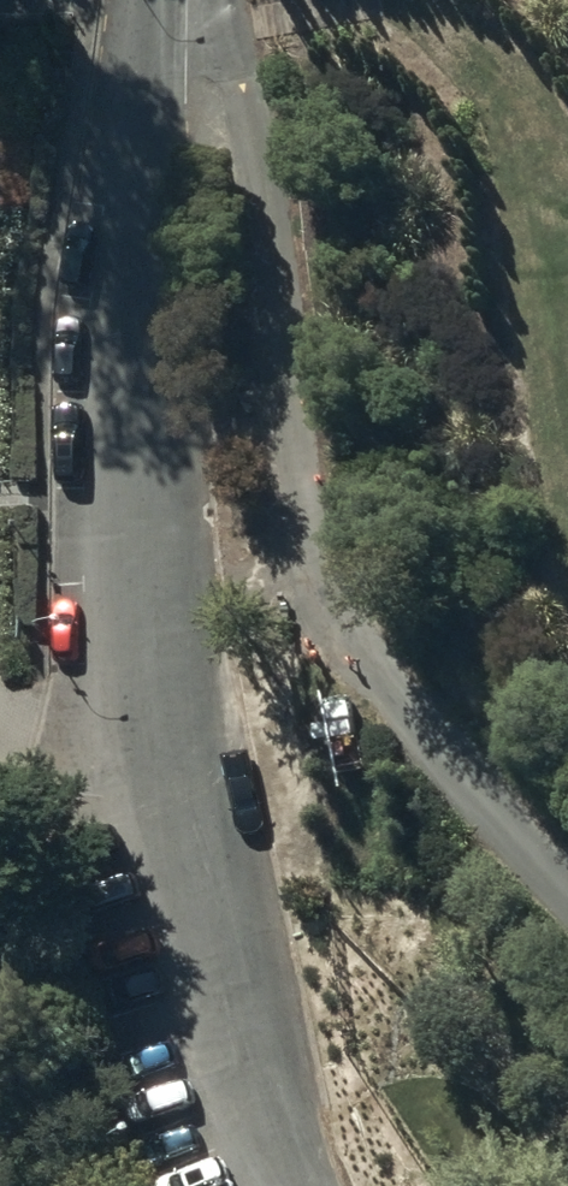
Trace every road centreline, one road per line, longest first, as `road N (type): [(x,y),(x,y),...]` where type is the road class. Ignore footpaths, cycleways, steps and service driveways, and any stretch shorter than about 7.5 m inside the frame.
road 1 (residential): [(169,0),(121,369),(141,722),(242,1069),(296,1185)]
road 2 (residential): [(203,0),(353,628),(567,882)]

